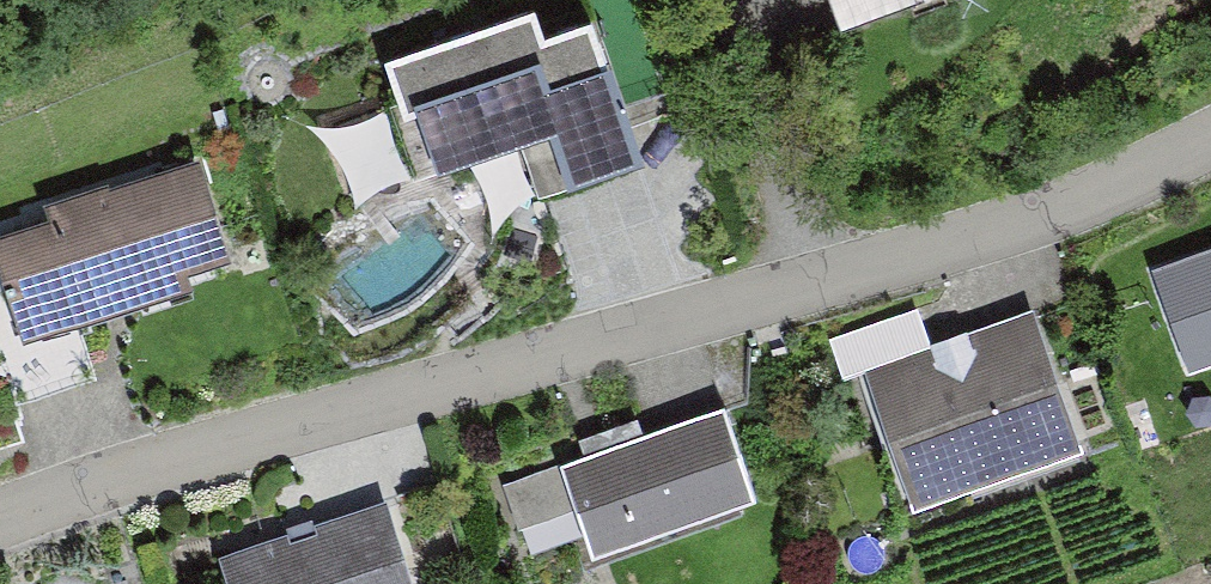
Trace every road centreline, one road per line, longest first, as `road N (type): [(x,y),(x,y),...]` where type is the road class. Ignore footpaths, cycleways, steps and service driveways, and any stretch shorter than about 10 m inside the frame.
road 1 (residential): [(1210,137),(1086,203),(103,480),(0,520)]

